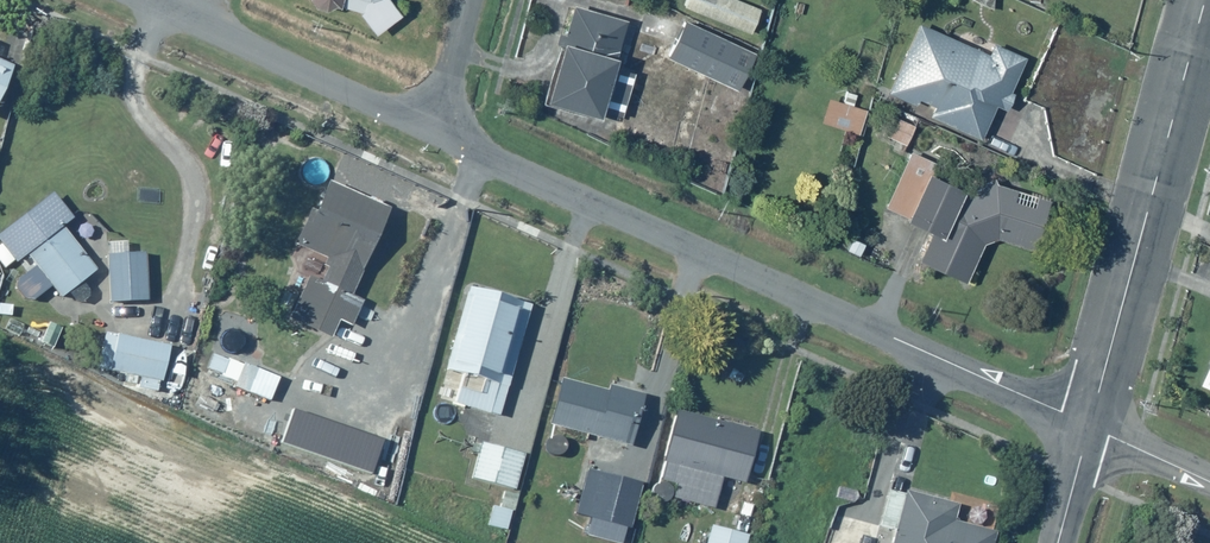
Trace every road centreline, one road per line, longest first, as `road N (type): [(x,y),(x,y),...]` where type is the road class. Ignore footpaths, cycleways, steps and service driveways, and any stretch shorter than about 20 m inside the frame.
road 1 (residential): [(437,133),(1091,428)]
road 2 (residential): [(1208,0),(1091,428)]
road 3 (residential): [(144,0),(437,133)]
road 4 (residential): [(437,133),(472,0)]
road 5 (residential): [(1091,428),(1209,481)]

